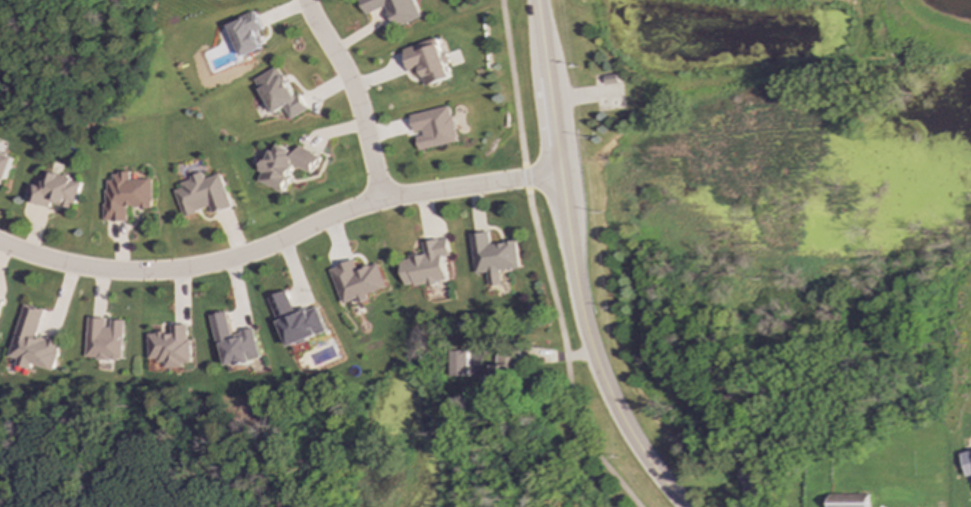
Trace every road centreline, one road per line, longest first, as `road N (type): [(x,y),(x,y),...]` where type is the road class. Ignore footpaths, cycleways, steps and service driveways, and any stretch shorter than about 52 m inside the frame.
road 1 (residential): [(561,174),(380,194),(246,254),(192,265),(82,267),(0,241)]
road 2 (tertiary): [(537,0),(595,358),(634,446),(683,506)]
road 3 (residential): [(380,194),(362,100),(303,0)]

